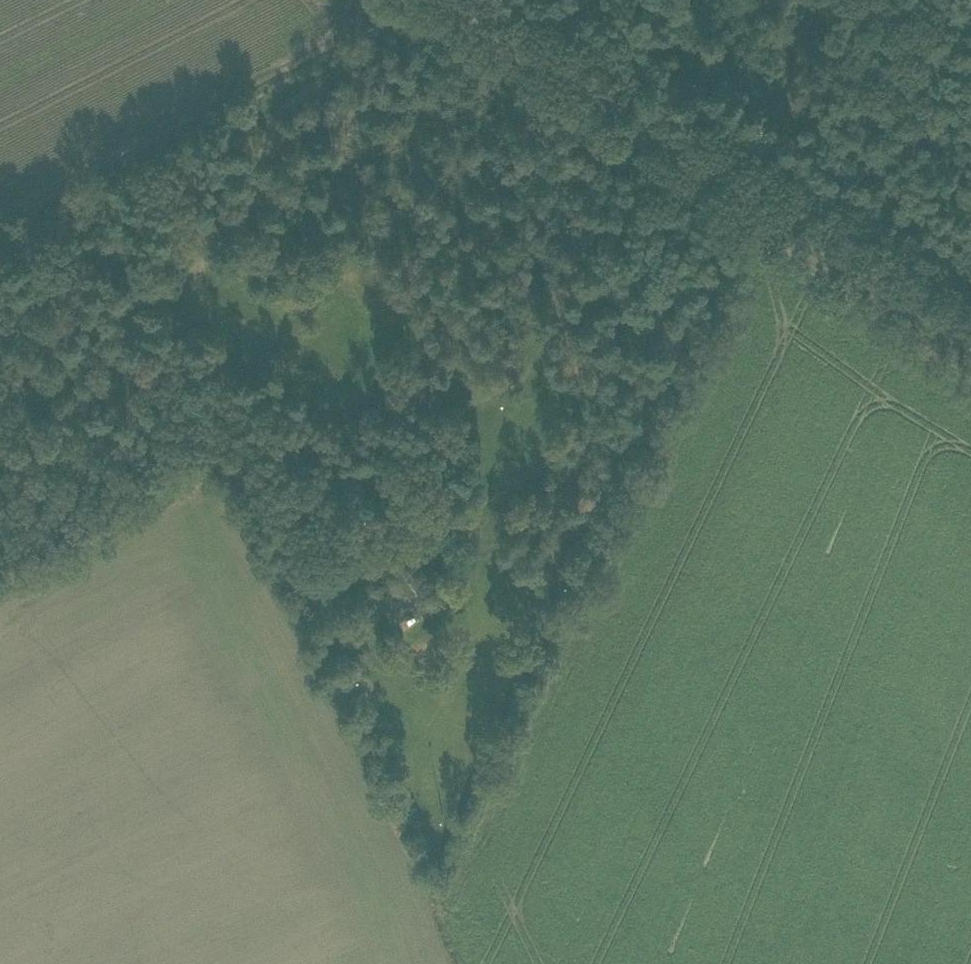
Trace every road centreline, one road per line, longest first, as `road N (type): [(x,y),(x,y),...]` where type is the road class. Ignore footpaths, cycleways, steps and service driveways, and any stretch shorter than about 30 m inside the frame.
road 1 (track): [(970,331),(481,0)]
road 2 (track): [(375,0),(0,194)]

